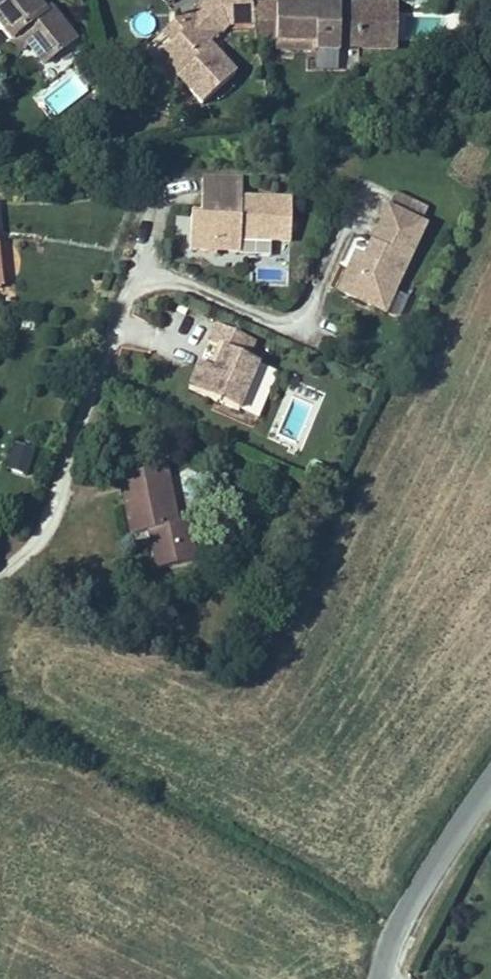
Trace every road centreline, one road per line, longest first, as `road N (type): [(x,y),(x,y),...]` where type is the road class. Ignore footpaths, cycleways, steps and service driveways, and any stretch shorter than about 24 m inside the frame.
road 1 (tertiary): [(391,978),(454,859),(490,810)]

